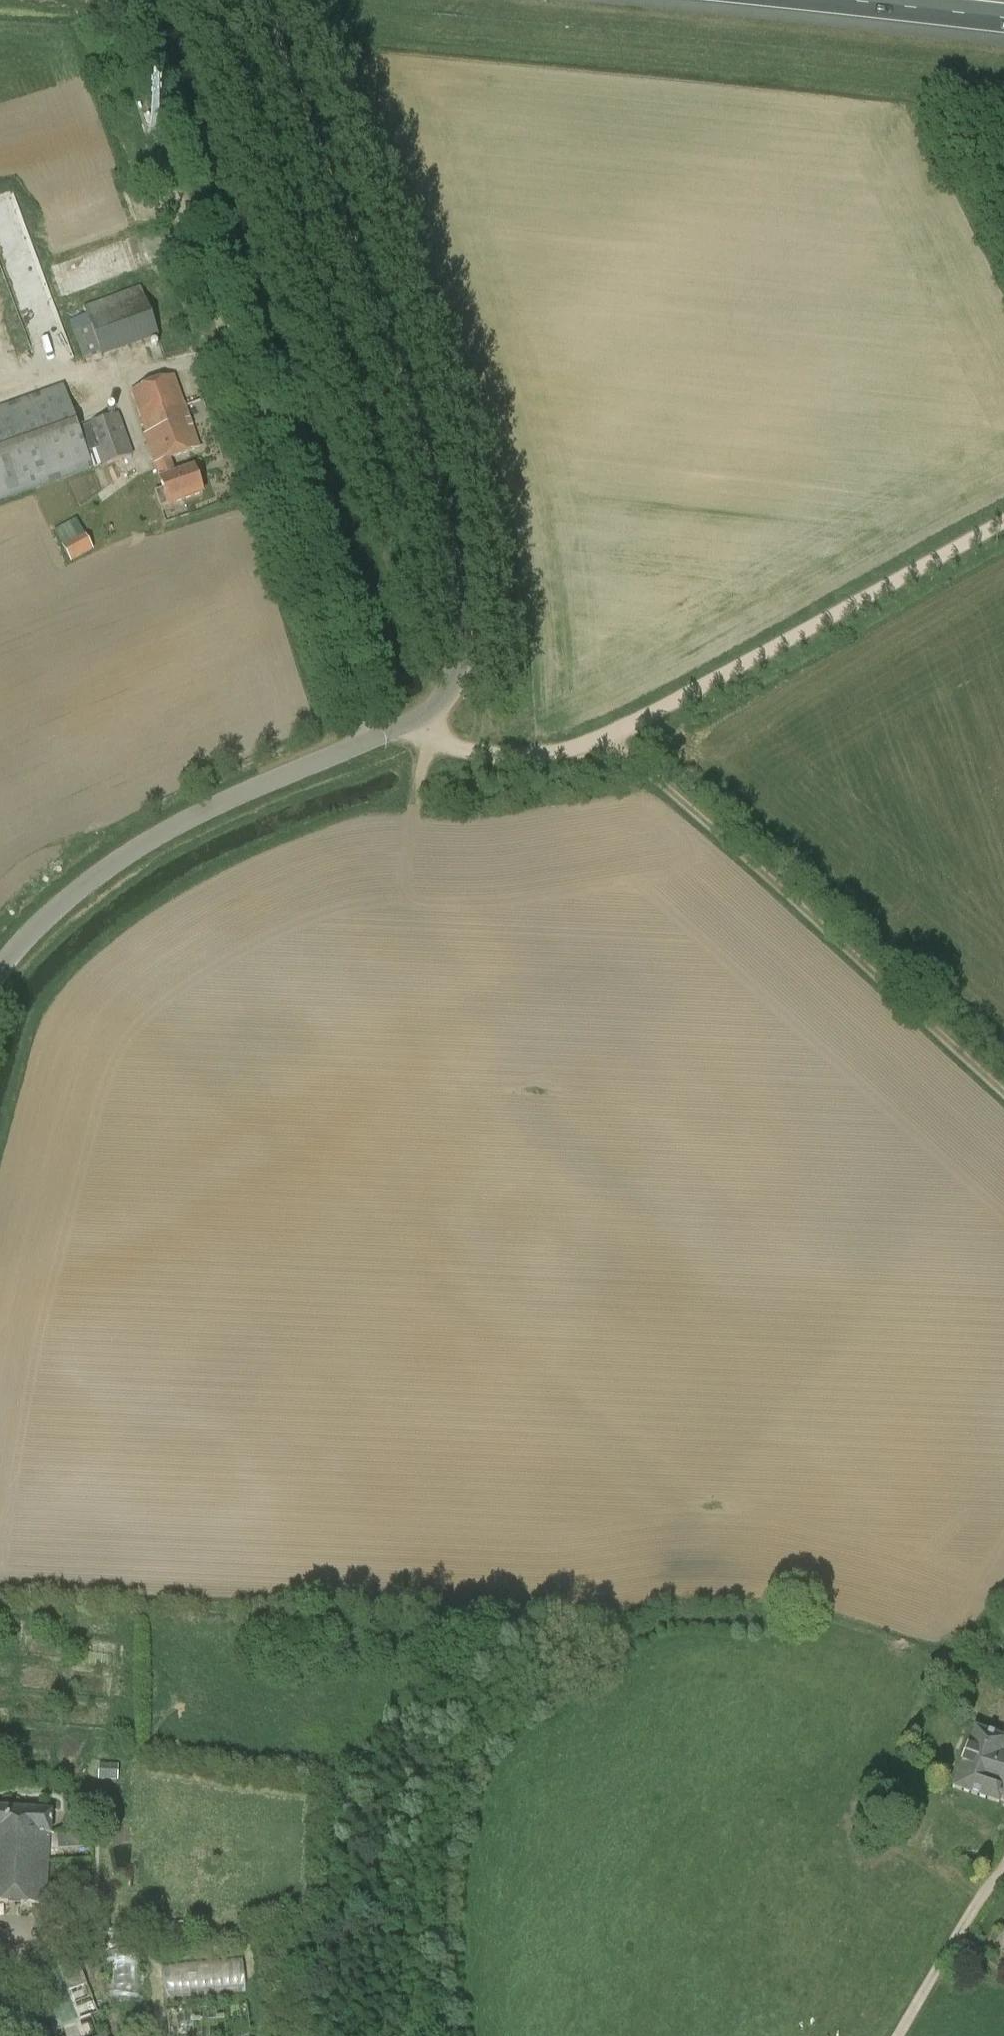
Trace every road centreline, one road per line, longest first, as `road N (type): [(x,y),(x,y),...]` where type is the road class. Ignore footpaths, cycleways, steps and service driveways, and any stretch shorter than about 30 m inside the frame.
road 1 (unclassified): [(0,968),(49,913),(125,855),(424,717),(460,674),(462,631),(436,516),(252,0)]
road 2 (track): [(477,750),(548,754),(592,745),(1003,532)]
road 3 (motorway): [(839,0),(1003,17)]

